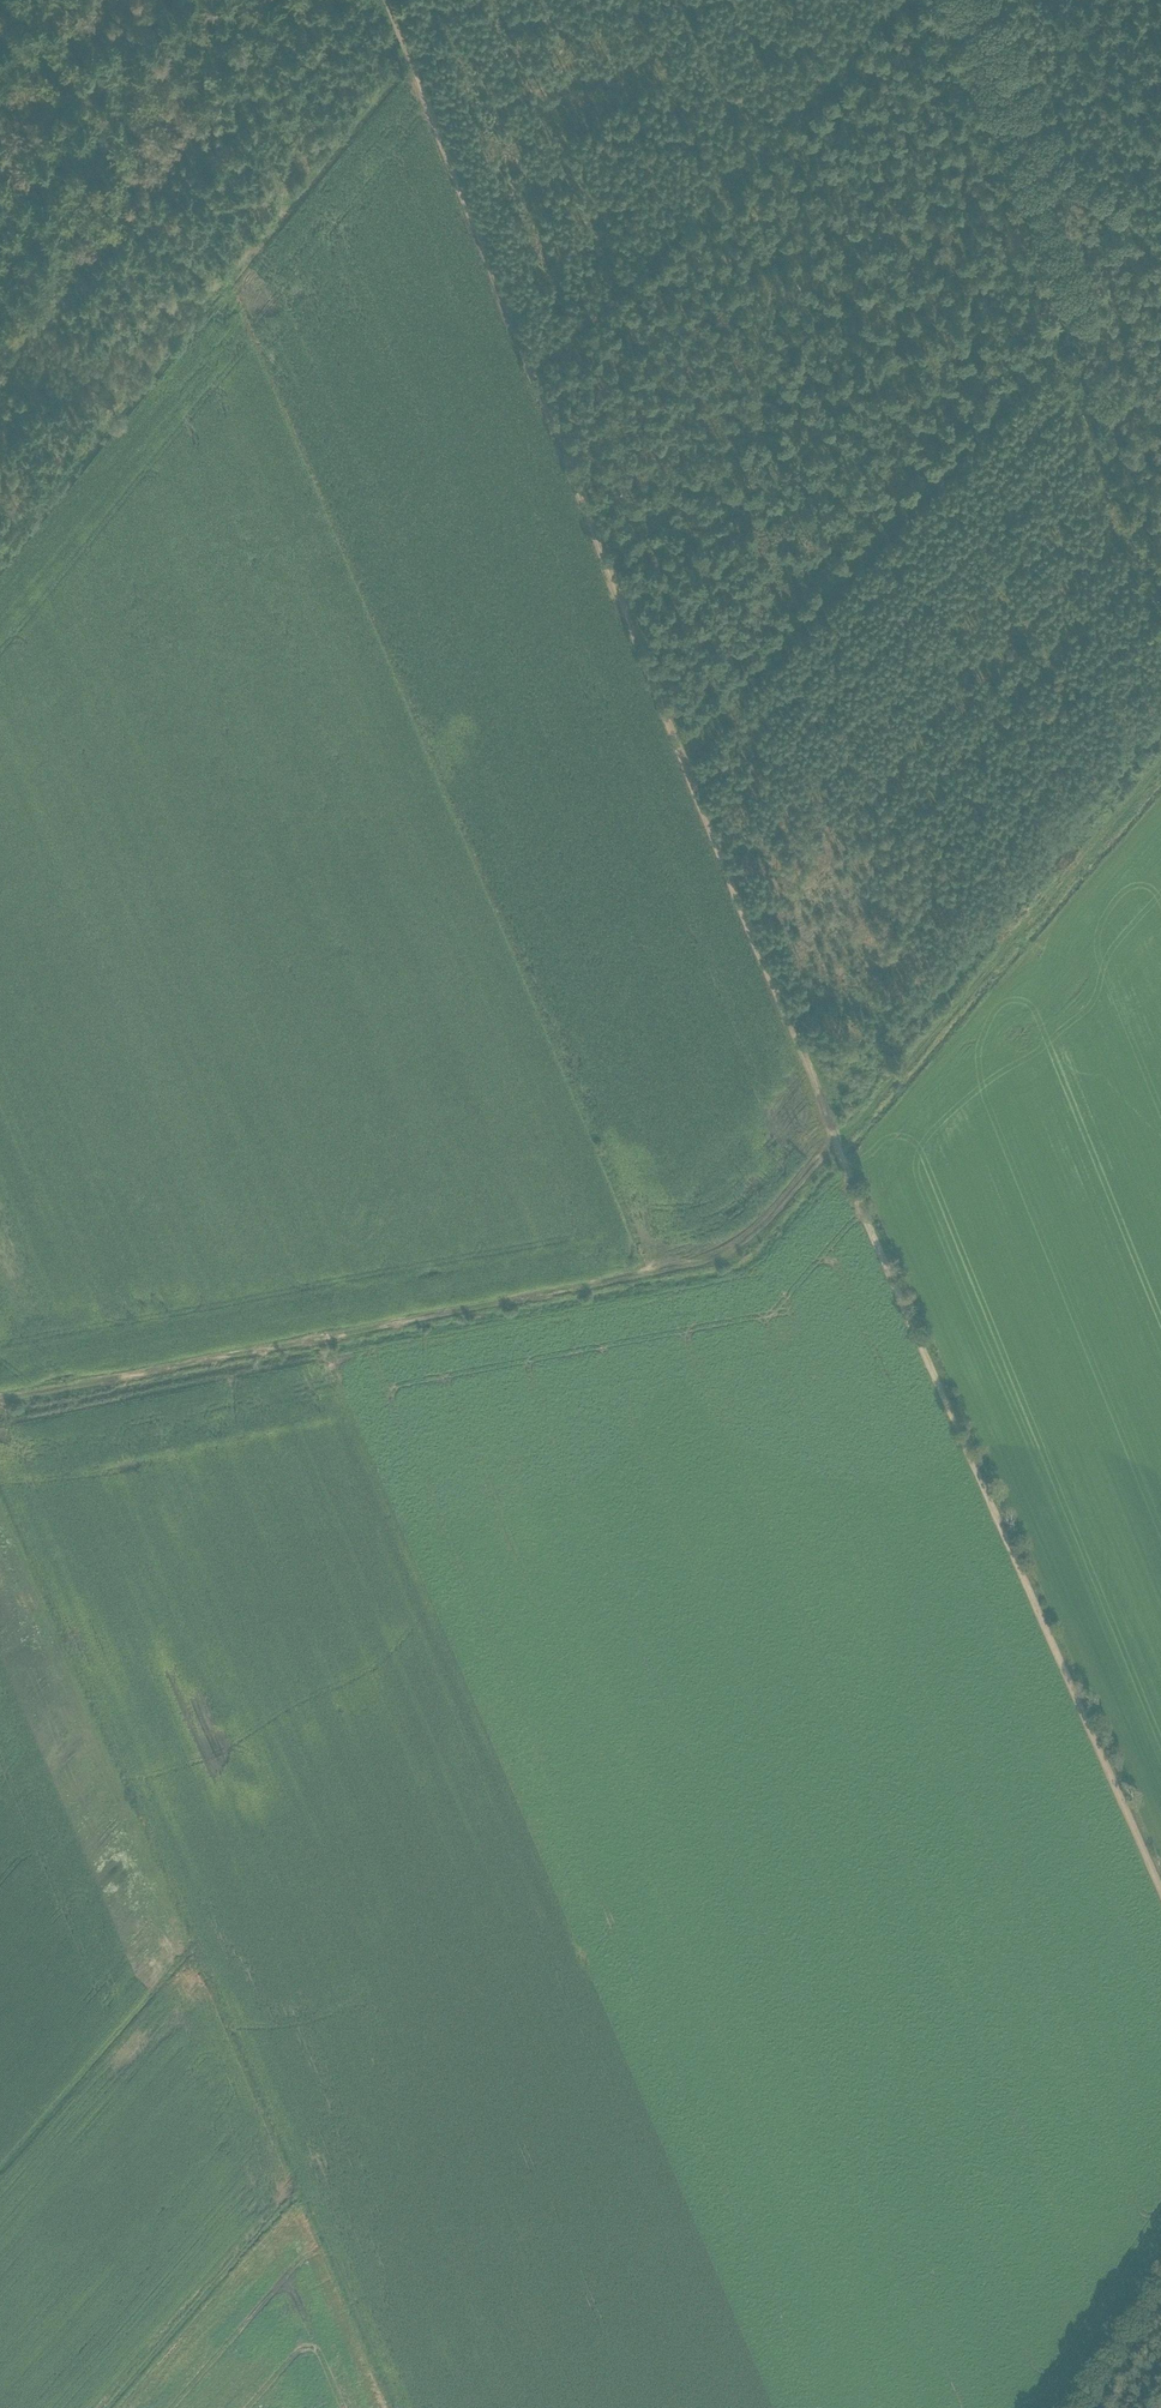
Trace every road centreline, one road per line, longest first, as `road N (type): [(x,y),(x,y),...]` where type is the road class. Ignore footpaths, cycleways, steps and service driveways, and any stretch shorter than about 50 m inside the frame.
road 1 (track): [(1160,1889),(840,1157),(711,741),(380,0)]
road 2 (track): [(915,0),(1050,343),(711,741)]
road 3 (track): [(953,0),(1011,146),(1160,245)]

